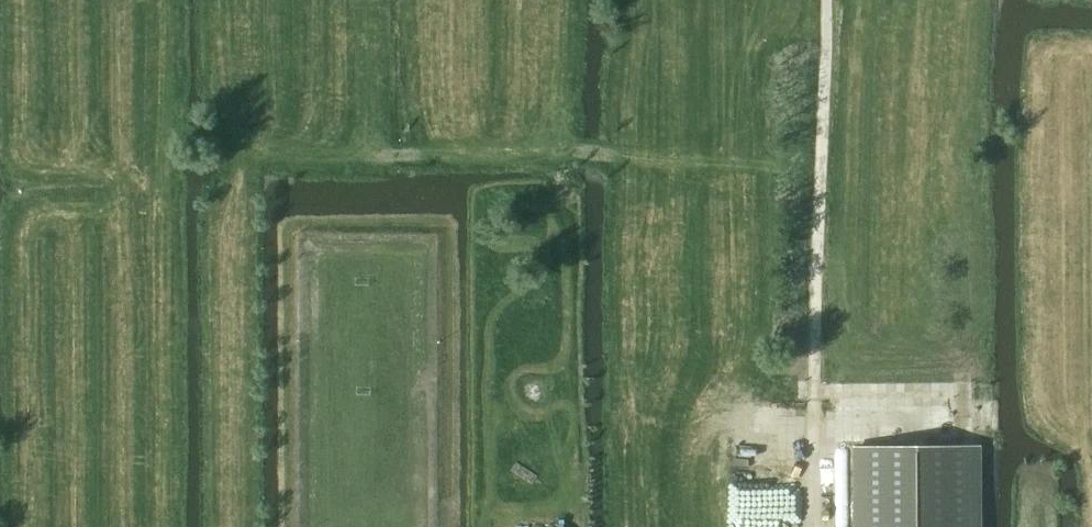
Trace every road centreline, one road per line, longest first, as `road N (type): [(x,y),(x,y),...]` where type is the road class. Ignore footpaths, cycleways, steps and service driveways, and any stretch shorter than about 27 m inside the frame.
road 1 (track): [(824,0),(825,526)]

